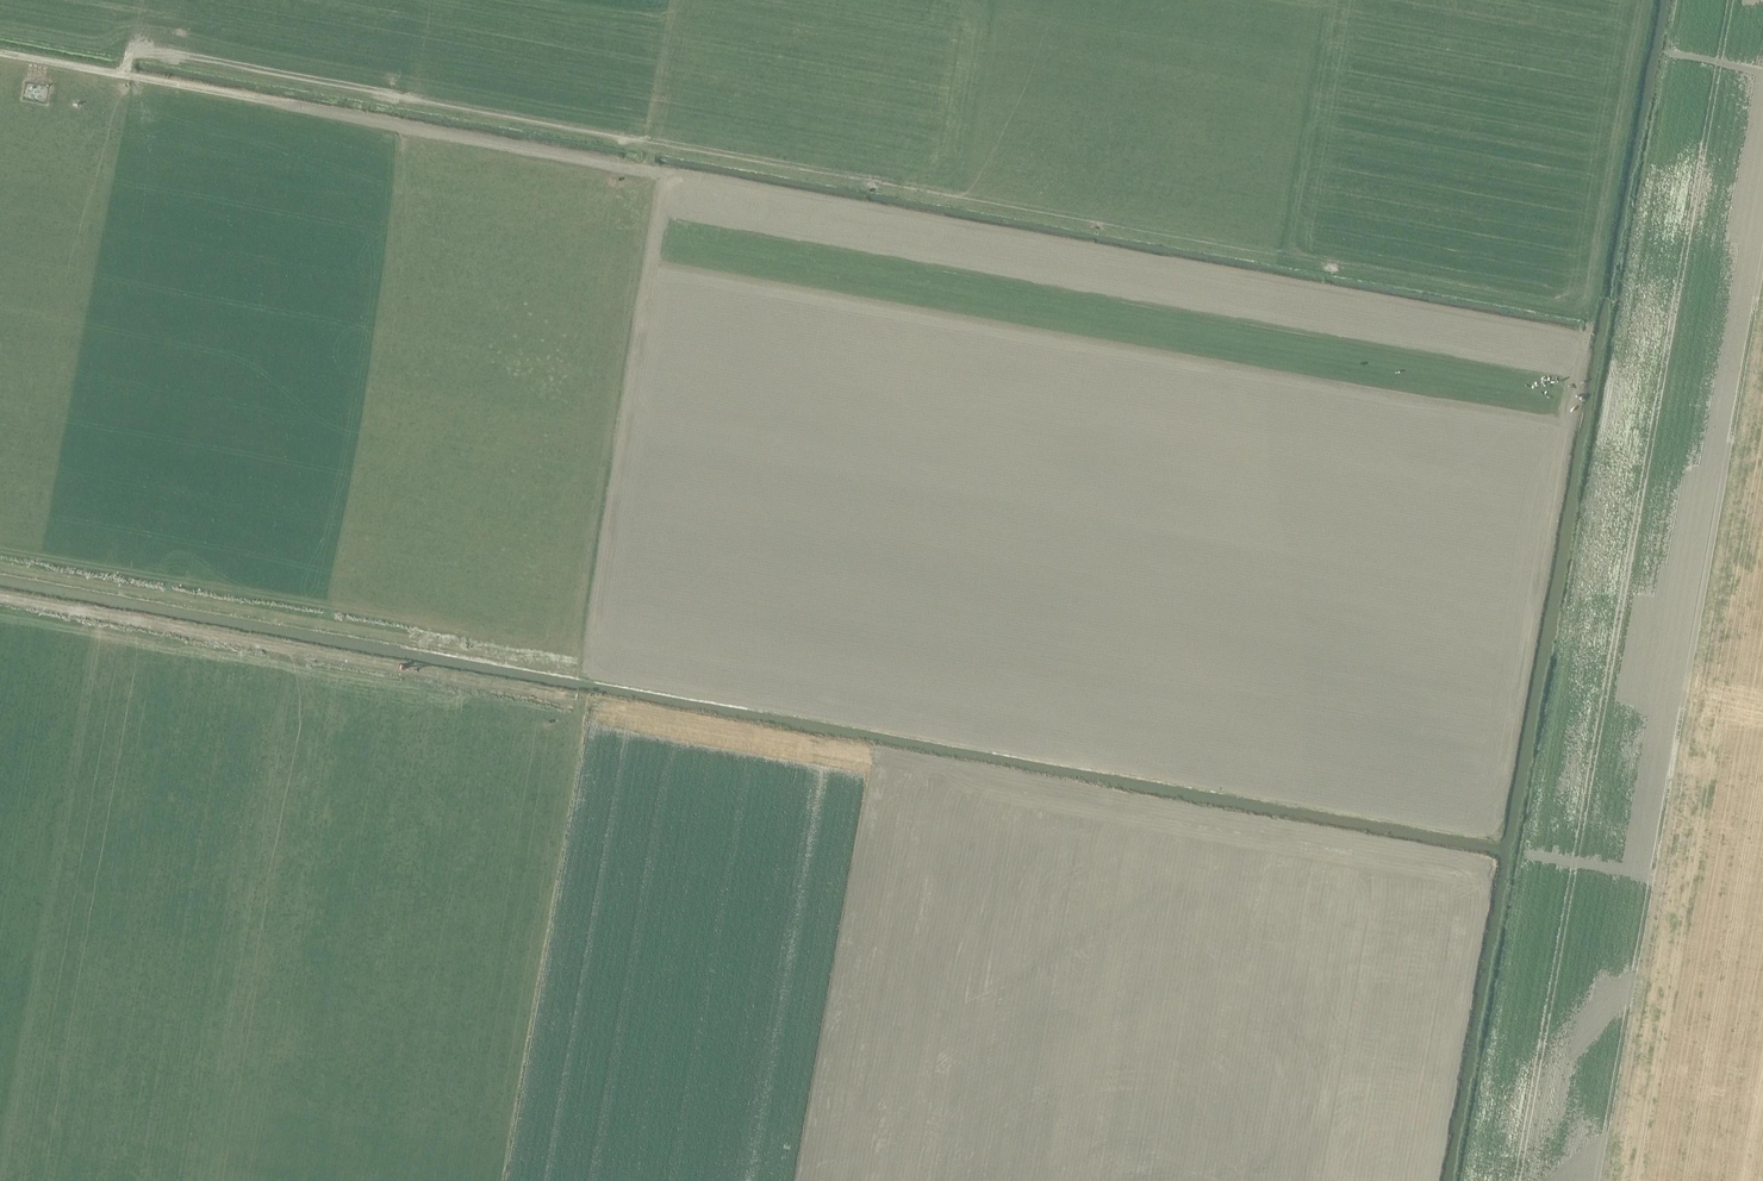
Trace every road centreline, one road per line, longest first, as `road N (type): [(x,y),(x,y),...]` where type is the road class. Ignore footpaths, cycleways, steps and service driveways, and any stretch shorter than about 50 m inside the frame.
road 1 (track): [(280,103),(0,52)]

